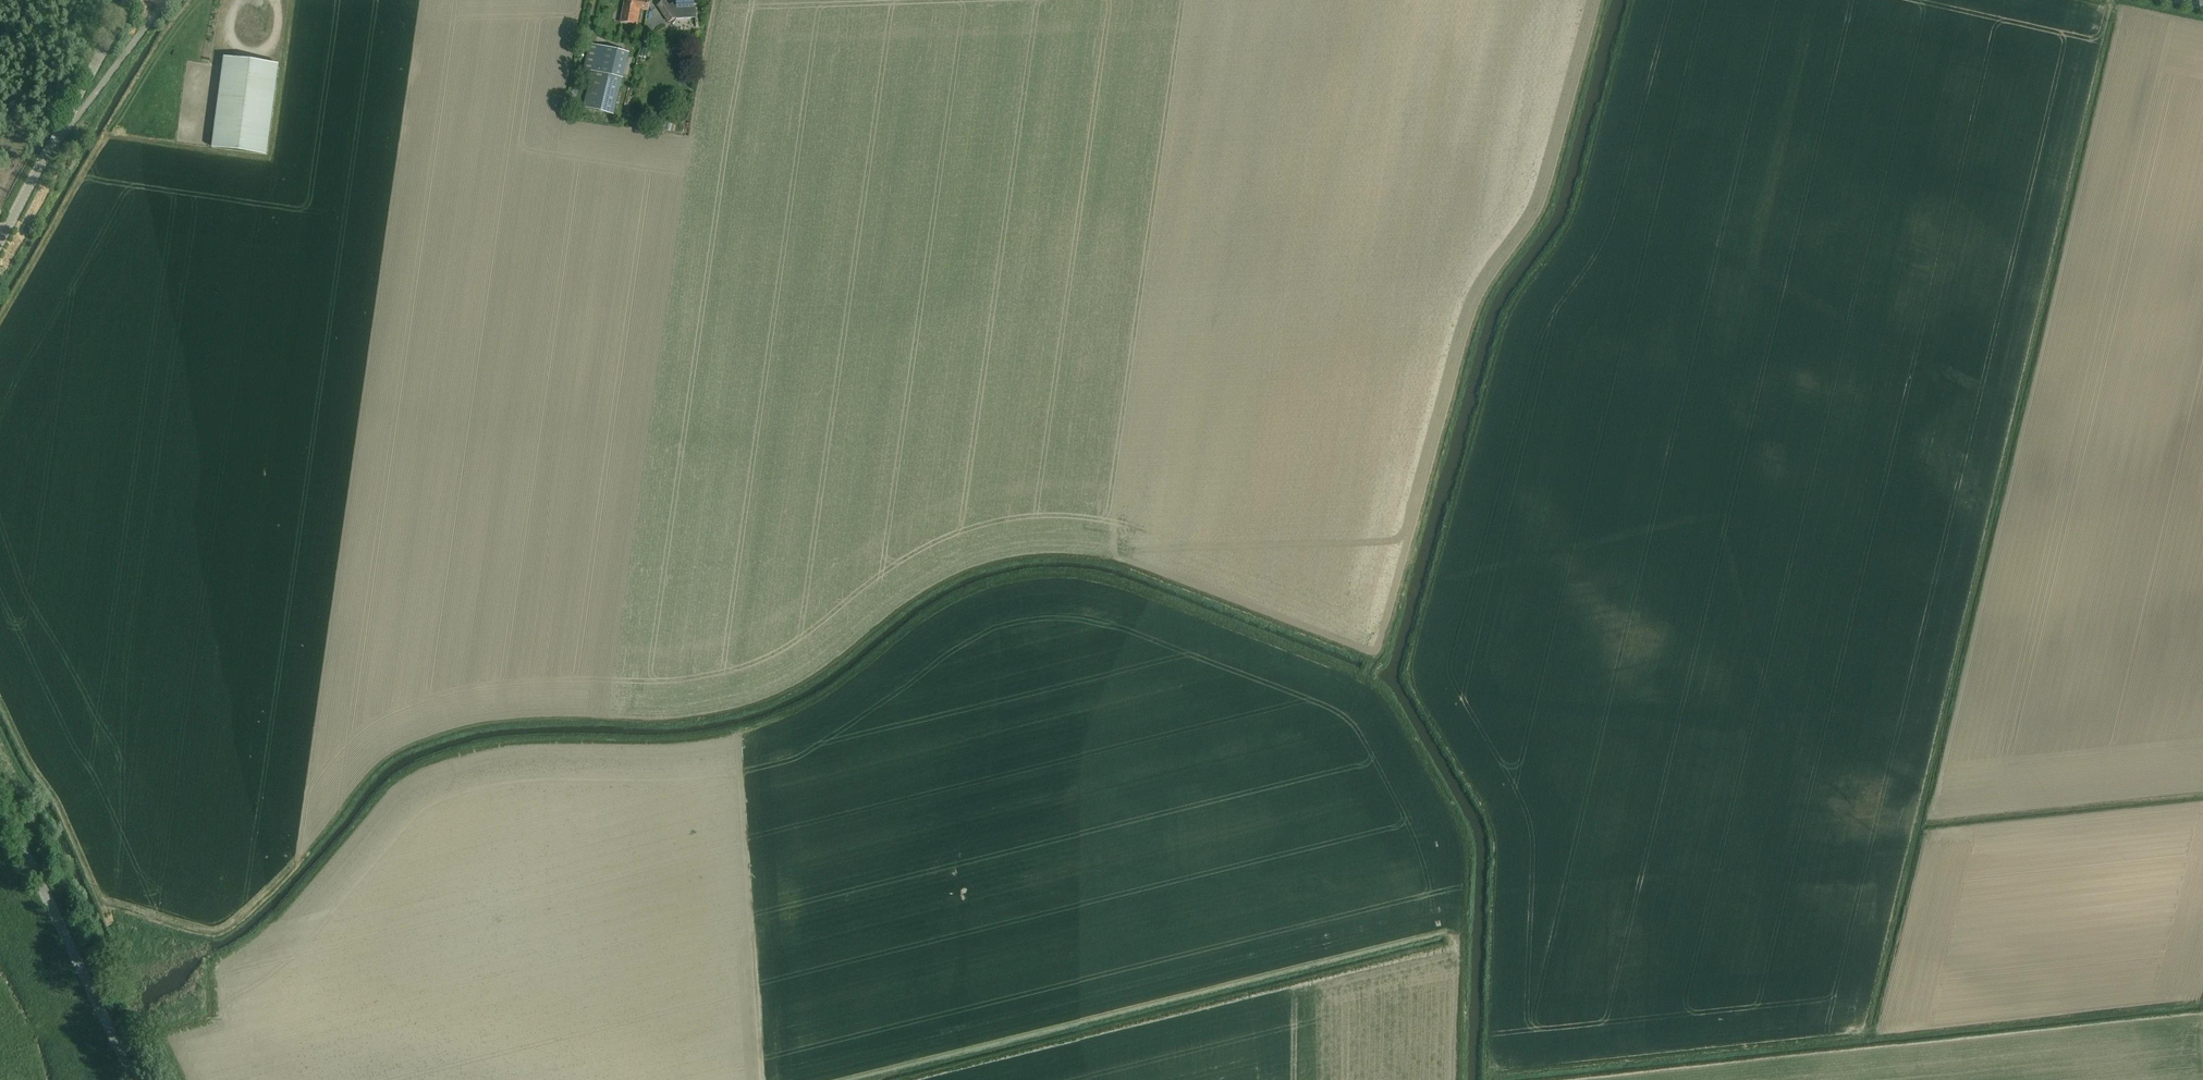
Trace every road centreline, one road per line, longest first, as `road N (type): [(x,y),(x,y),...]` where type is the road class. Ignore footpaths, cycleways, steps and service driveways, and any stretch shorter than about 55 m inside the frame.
road 1 (unclassified): [(133,1079),(0,797)]
road 2 (unclassified): [(61,131),(166,0)]
road 3 (unclassified): [(61,131),(127,0)]
road 4 (unclassified): [(0,240),(61,131)]

